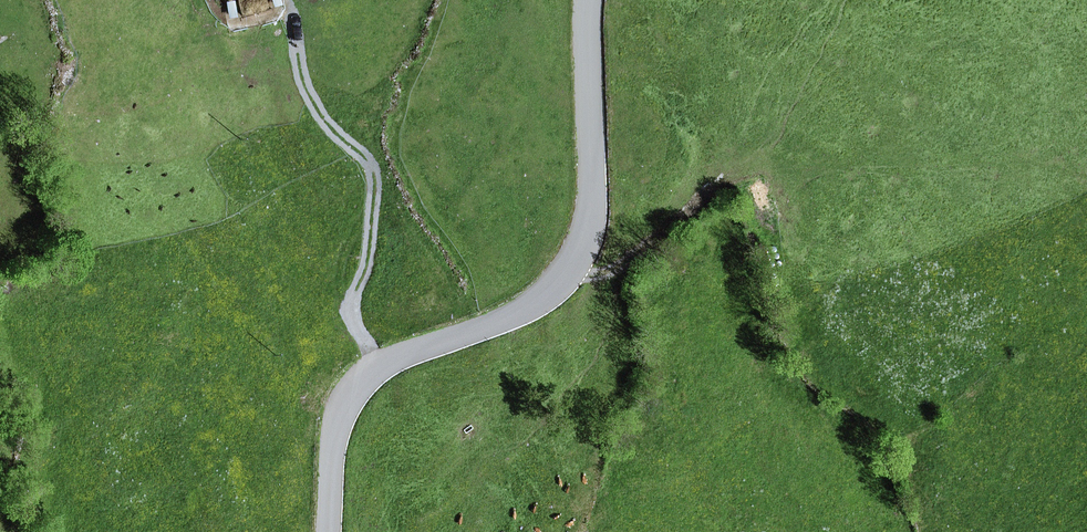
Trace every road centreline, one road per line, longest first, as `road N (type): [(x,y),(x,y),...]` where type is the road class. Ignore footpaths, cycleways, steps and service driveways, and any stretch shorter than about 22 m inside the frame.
road 1 (tertiary): [(589,0),(592,192),(573,263),(547,296),(508,320),(379,367),(360,387),(339,416),(331,531)]
road 2 (track): [(573,263),(610,271),(637,259),(731,181),(1086,176)]
road 3 (track): [(379,367),(348,307),(261,67)]

